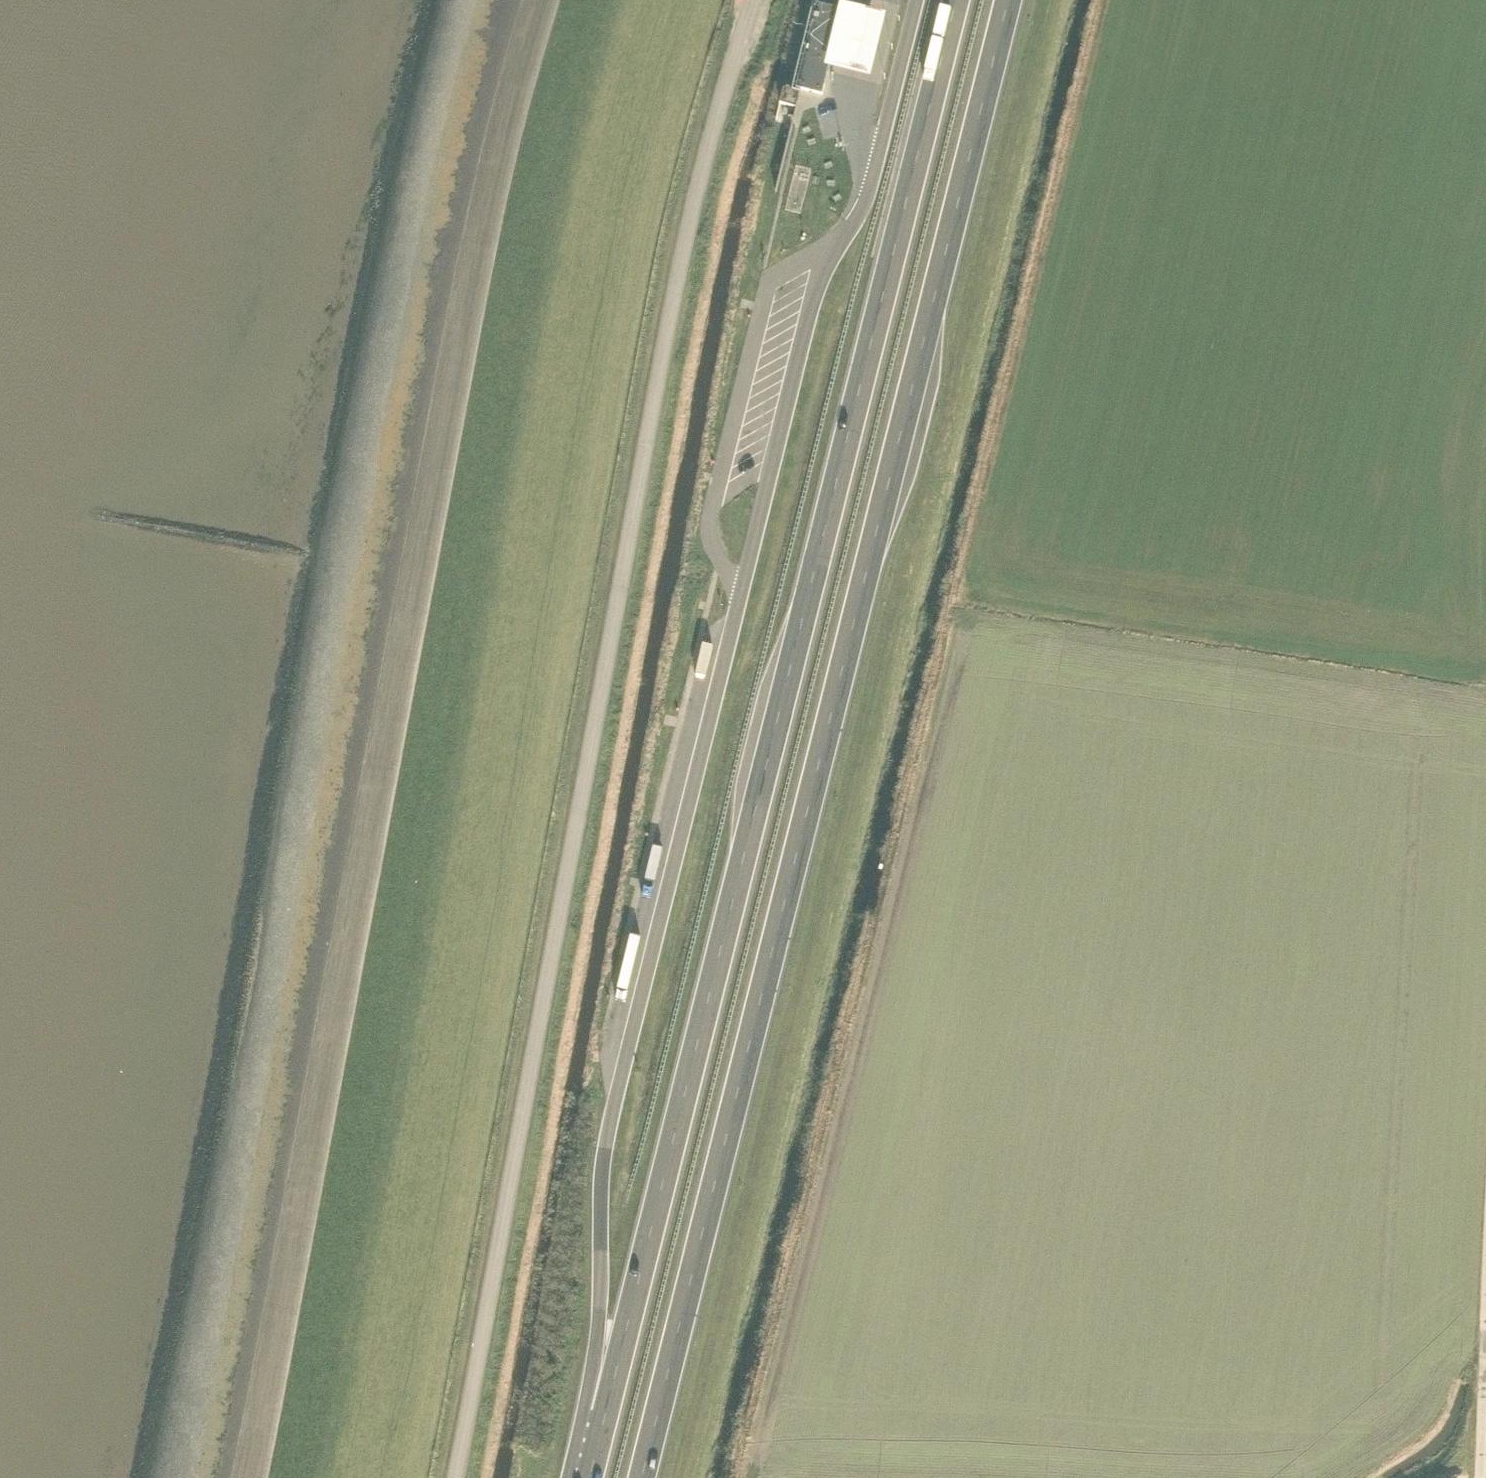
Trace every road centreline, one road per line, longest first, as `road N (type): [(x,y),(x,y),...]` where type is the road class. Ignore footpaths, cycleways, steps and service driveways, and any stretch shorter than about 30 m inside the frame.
road 1 (trunk): [(641,1477),(1008,0)]
road 2 (unclassified): [(454,1477),(693,229),(754,0)]
road 3 (trunk): [(956,0),(606,1414)]
road 4 (trunk): [(609,1129),(599,1307),(606,1414)]
road 5 (track): [(1485,1335),(1481,1477)]

